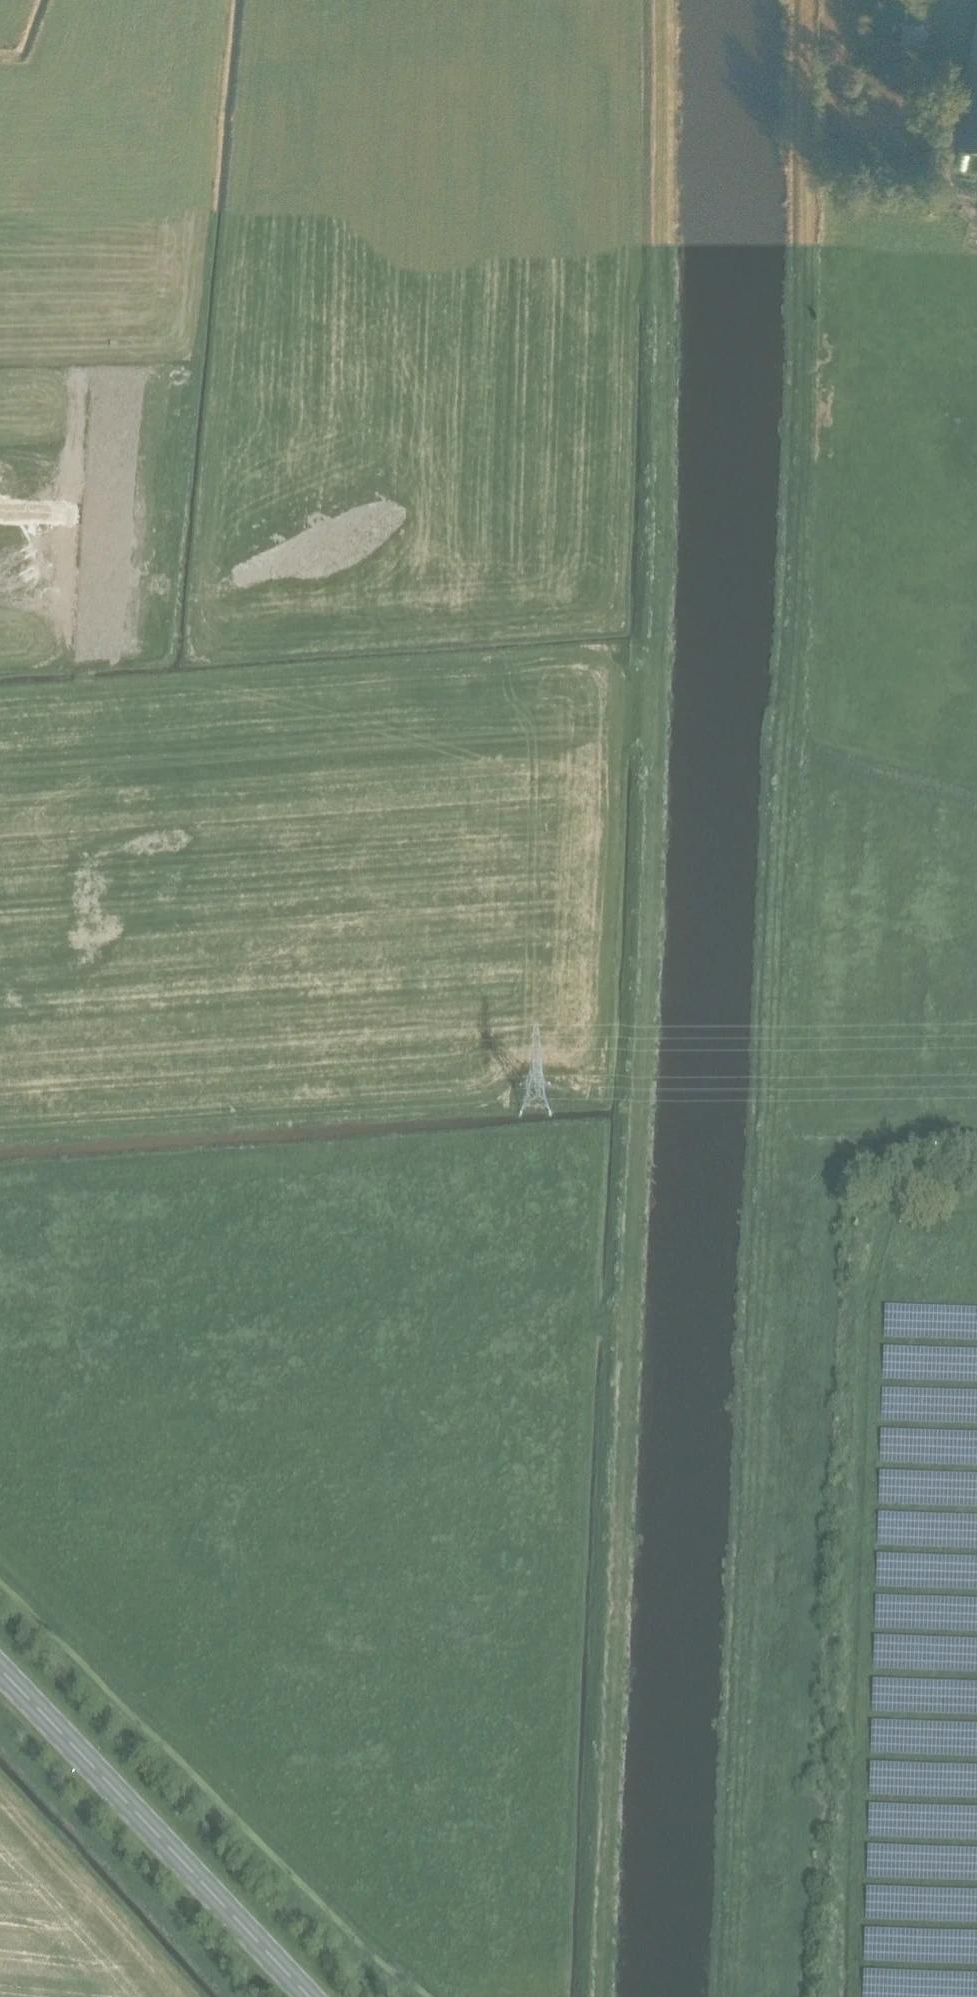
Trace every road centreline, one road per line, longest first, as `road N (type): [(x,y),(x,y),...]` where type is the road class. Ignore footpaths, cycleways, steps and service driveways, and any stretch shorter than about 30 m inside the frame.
road 1 (primary): [(309,1996),(0,1669)]

